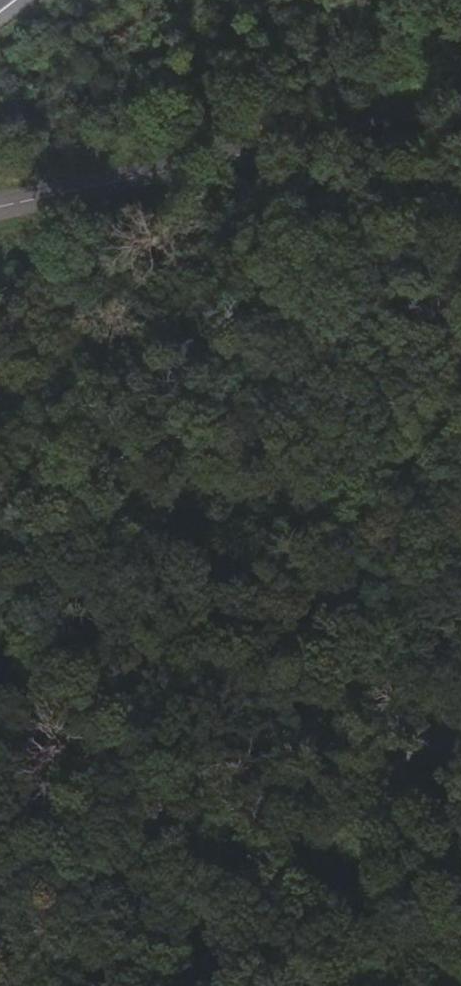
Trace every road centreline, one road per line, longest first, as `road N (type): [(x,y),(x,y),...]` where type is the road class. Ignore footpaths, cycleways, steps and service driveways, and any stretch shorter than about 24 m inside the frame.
road 1 (tertiary): [(0,209),(460,112)]

